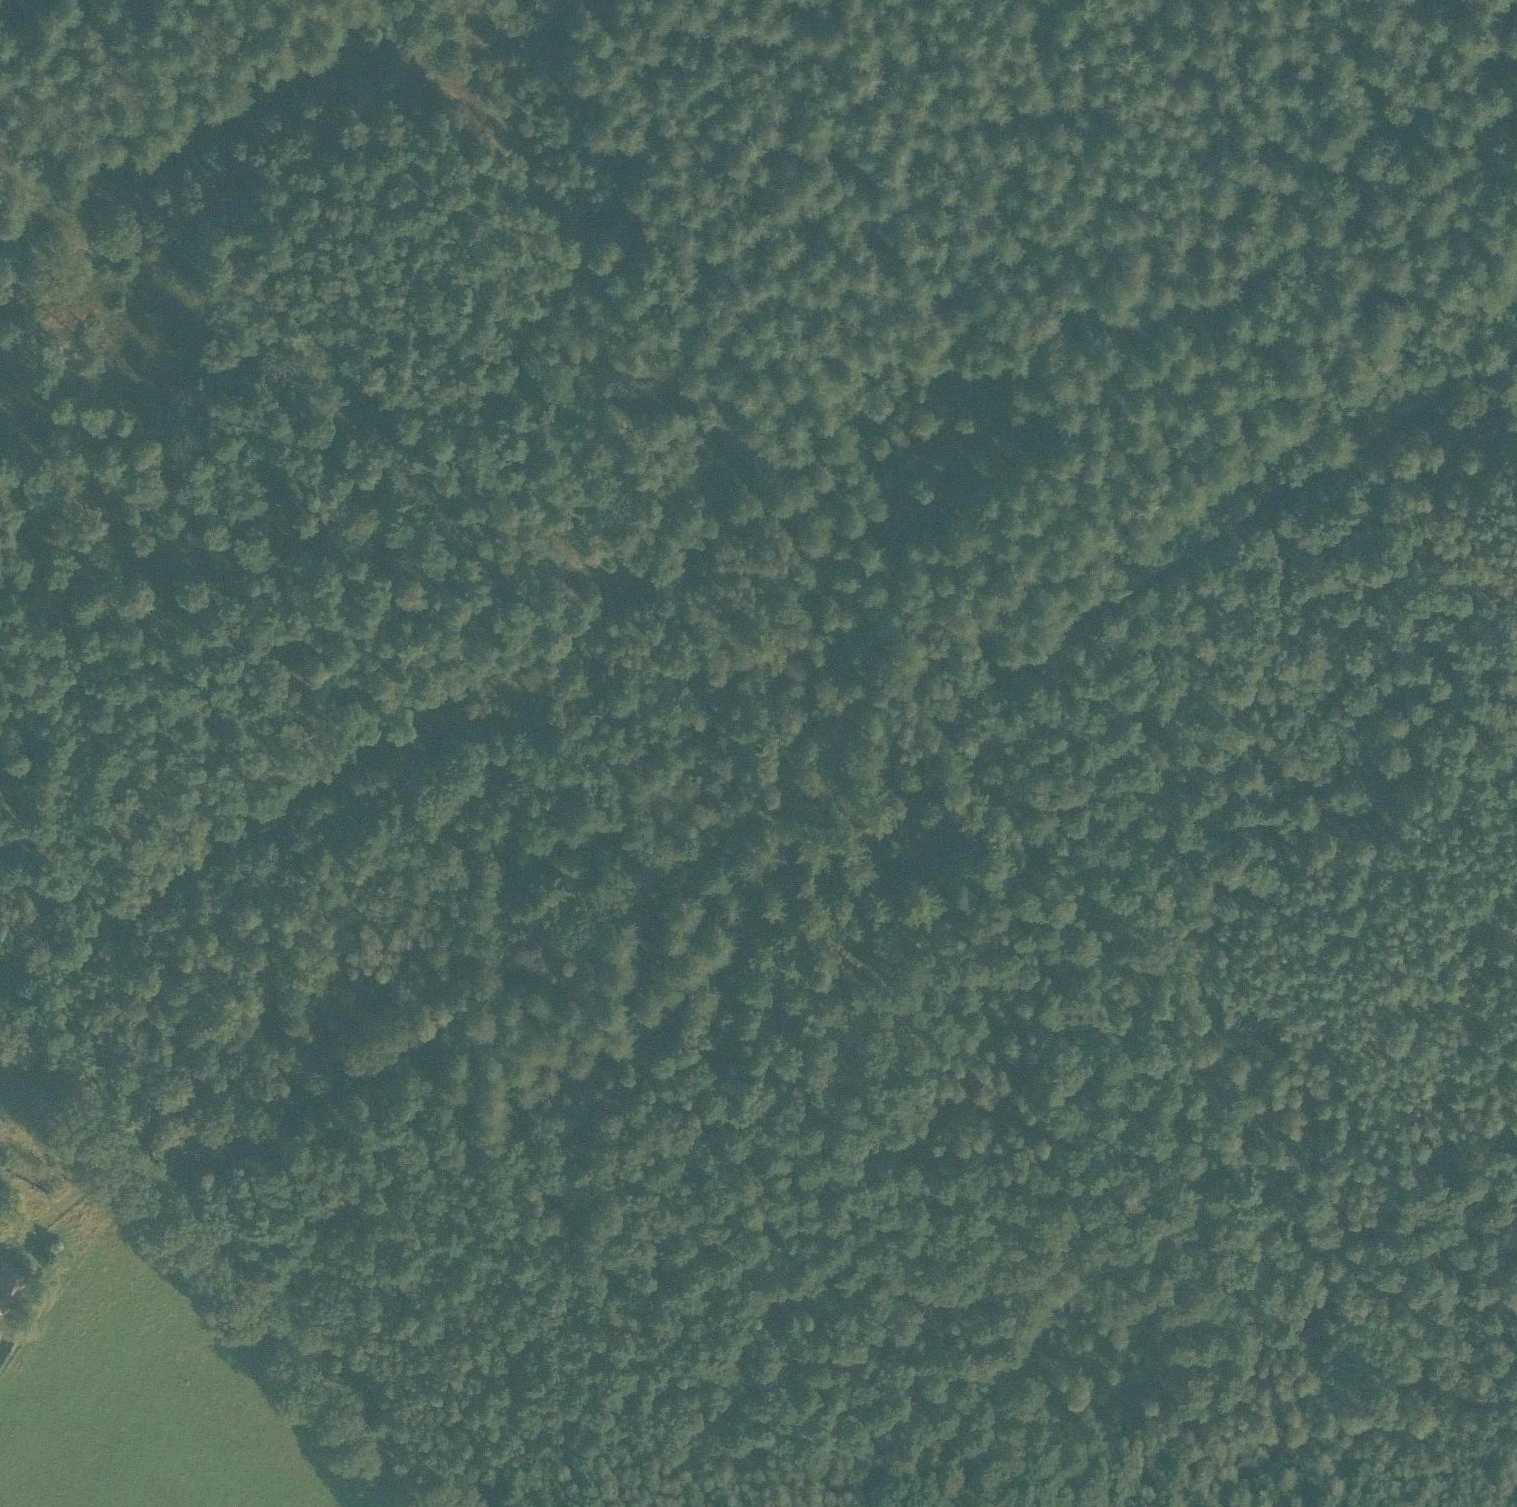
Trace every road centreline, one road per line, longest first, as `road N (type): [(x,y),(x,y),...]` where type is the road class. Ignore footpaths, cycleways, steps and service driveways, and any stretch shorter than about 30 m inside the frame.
road 1 (track): [(932,705),(1516,342)]
road 2 (track): [(443,67),(777,504)]
road 3 (track): [(0,310),(443,67)]
road 4 (track): [(442,1506),(171,1181)]
road 5 (track): [(171,1181),(0,976)]
road 6 (track): [(777,504),(932,705)]
road 7 (track): [(443,67),(566,0)]

